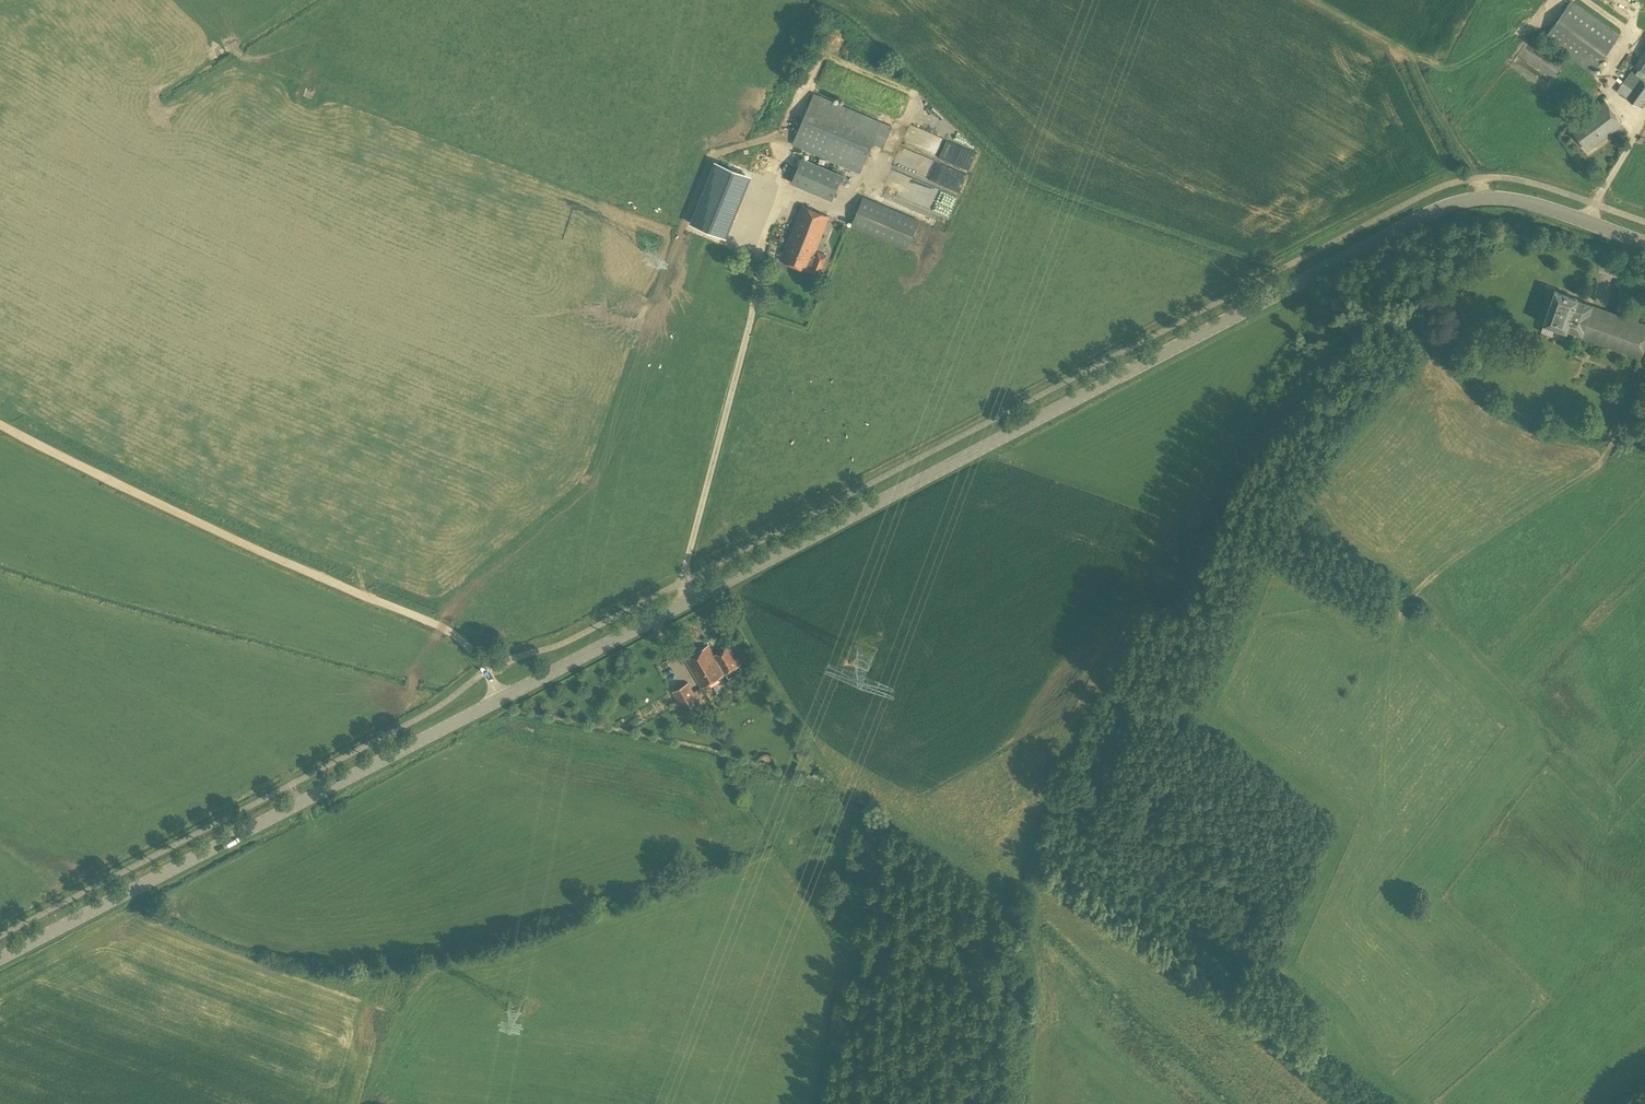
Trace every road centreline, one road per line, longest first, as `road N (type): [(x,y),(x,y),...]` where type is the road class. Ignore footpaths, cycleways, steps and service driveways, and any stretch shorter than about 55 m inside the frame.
road 1 (secondary): [(0,958),(1421,220),(1495,201),(1535,206),(1644,244)]
road 2 (track): [(499,696),(458,633),(424,614),(0,419)]
road 3 (track): [(762,278),(689,559),(692,599)]

